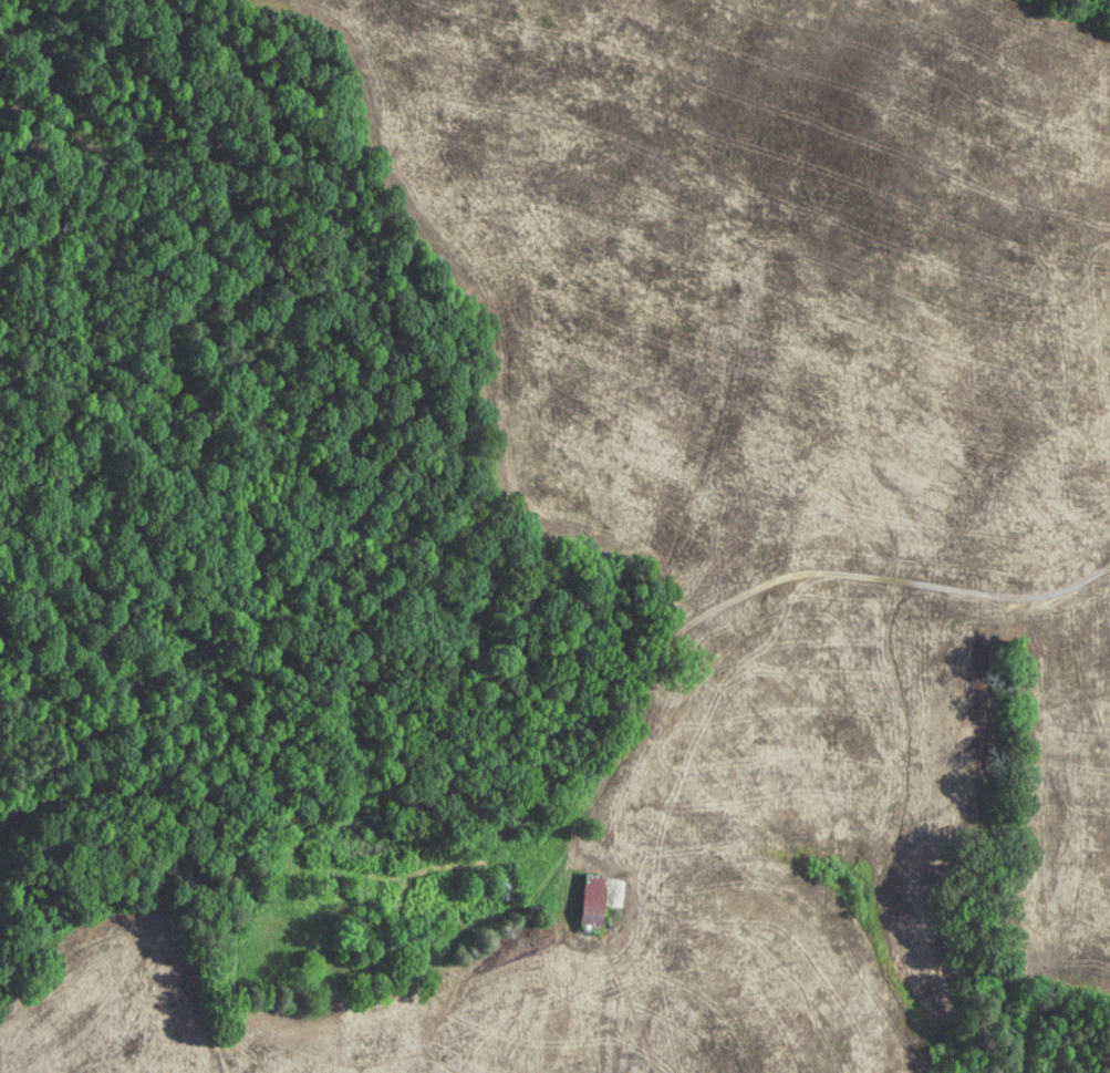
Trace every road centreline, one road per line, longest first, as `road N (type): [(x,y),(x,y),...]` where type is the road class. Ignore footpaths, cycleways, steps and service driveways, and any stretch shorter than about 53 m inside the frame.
road 1 (residential): [(1109,570),(1075,589),(1020,599),(815,569),(774,576),(688,612),(662,650),(608,778),(570,843)]

